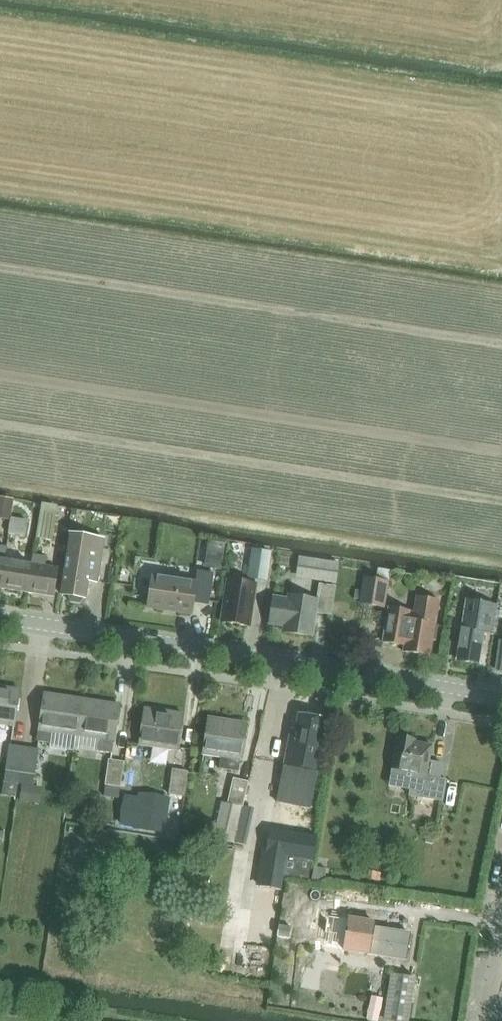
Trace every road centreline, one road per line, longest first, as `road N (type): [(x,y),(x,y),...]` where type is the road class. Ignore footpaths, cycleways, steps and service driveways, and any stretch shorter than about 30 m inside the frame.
road 1 (tertiary): [(501,698),(0,620)]

